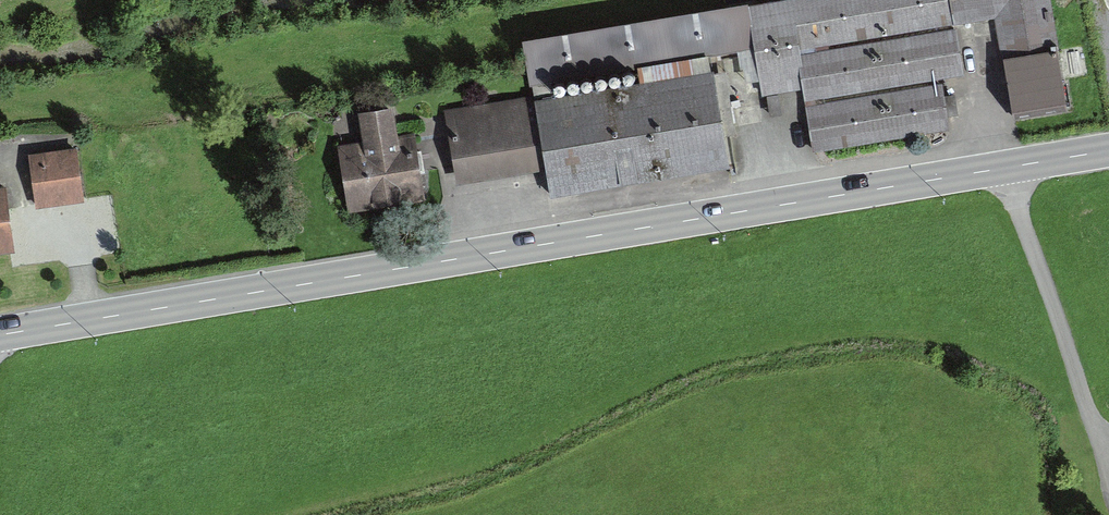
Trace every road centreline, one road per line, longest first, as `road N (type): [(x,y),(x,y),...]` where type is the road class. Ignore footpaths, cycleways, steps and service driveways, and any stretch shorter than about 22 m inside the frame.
road 1 (secondary): [(1108,151),(0,335)]
road 2 (track): [(1108,469),(1007,168)]

